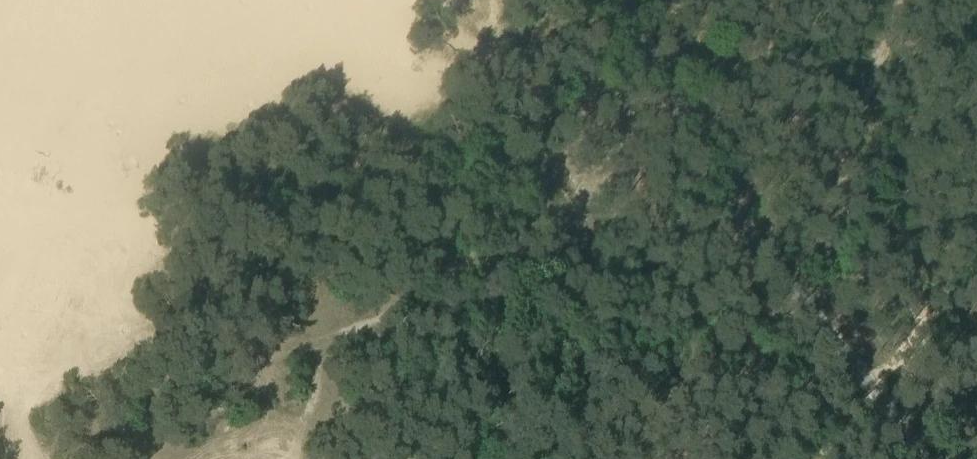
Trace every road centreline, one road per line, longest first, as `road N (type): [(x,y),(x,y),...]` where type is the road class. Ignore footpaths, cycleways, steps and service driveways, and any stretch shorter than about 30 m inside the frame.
road 1 (track): [(903,0),(841,185)]

